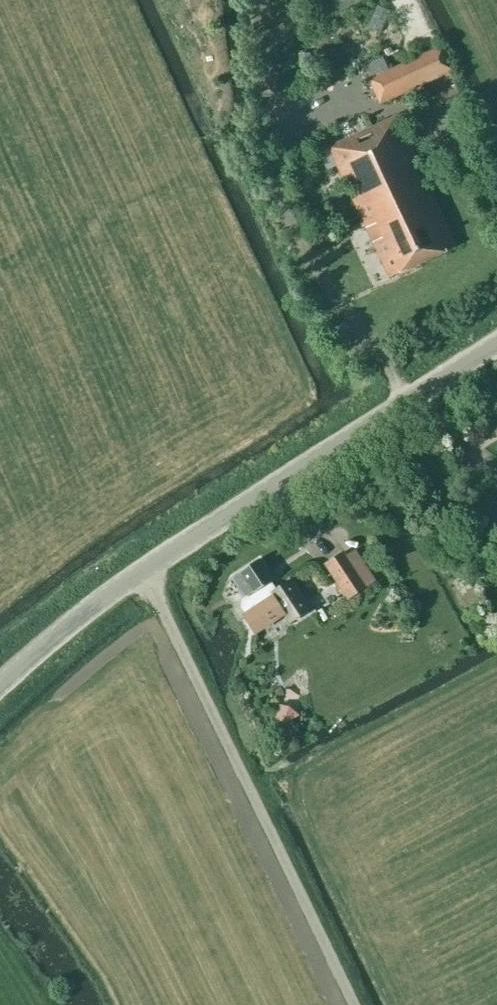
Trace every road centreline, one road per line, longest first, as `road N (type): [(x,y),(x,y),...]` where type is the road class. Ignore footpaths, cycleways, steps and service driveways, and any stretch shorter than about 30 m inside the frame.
road 1 (tertiary): [(0,691),(142,566),(496,342)]

